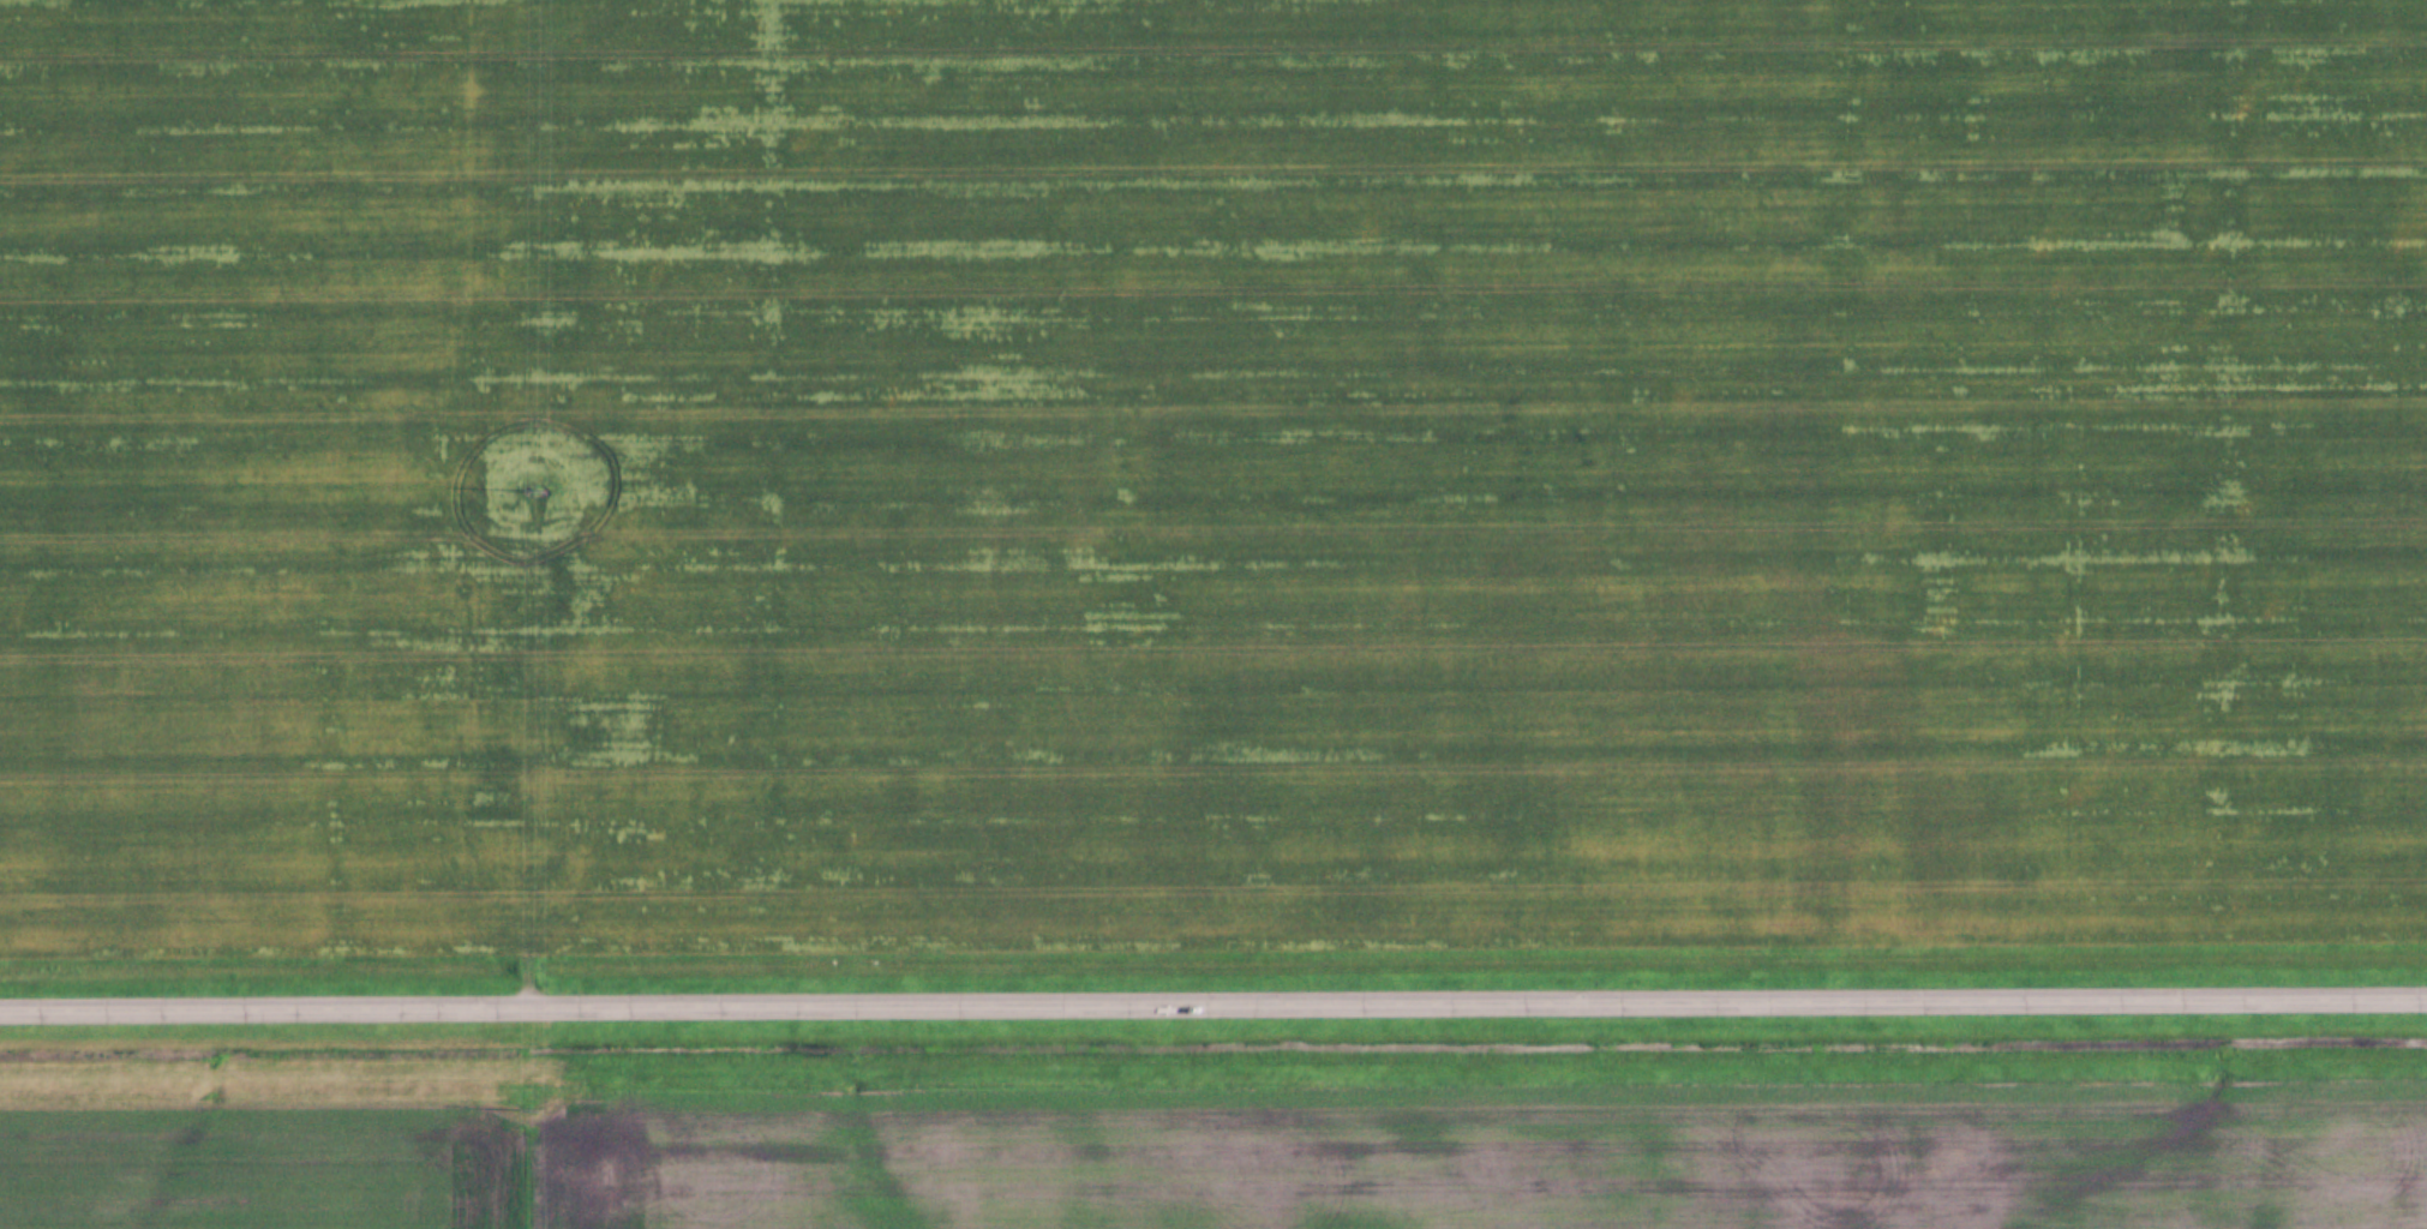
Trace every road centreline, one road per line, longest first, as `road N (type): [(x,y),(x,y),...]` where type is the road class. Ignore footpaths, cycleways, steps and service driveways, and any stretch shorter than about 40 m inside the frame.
road 1 (tertiary): [(2426,999),(0,1011)]

